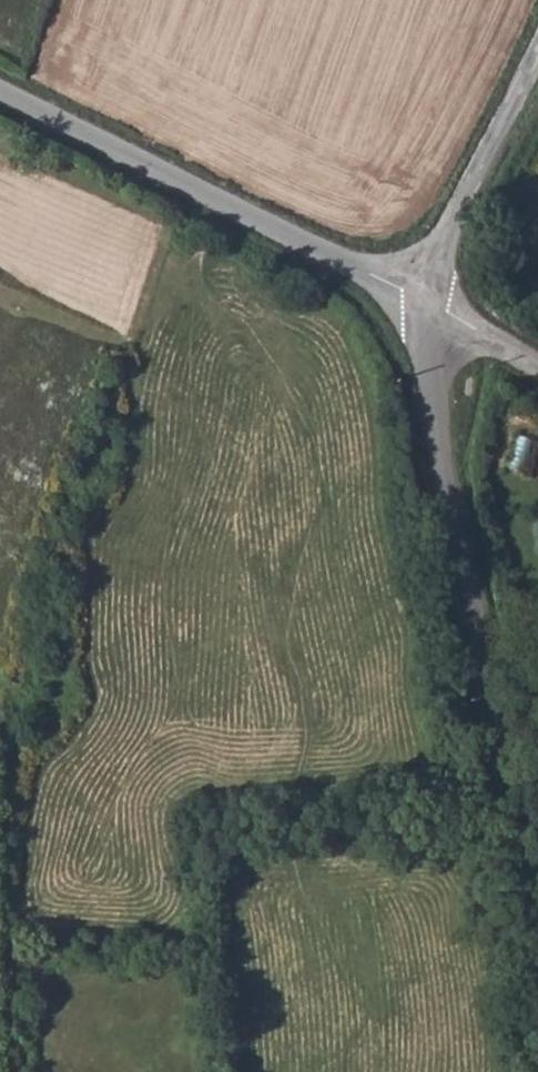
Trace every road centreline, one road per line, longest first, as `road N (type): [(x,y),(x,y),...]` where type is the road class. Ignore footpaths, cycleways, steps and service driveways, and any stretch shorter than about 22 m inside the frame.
road 1 (unclassified): [(537,877),(434,433),(427,301)]
road 2 (unclassified): [(0,94),(427,301)]
road 3 (unclassified): [(427,301),(462,199),(537,49)]
road 4 (unclassified): [(427,301),(537,369)]

